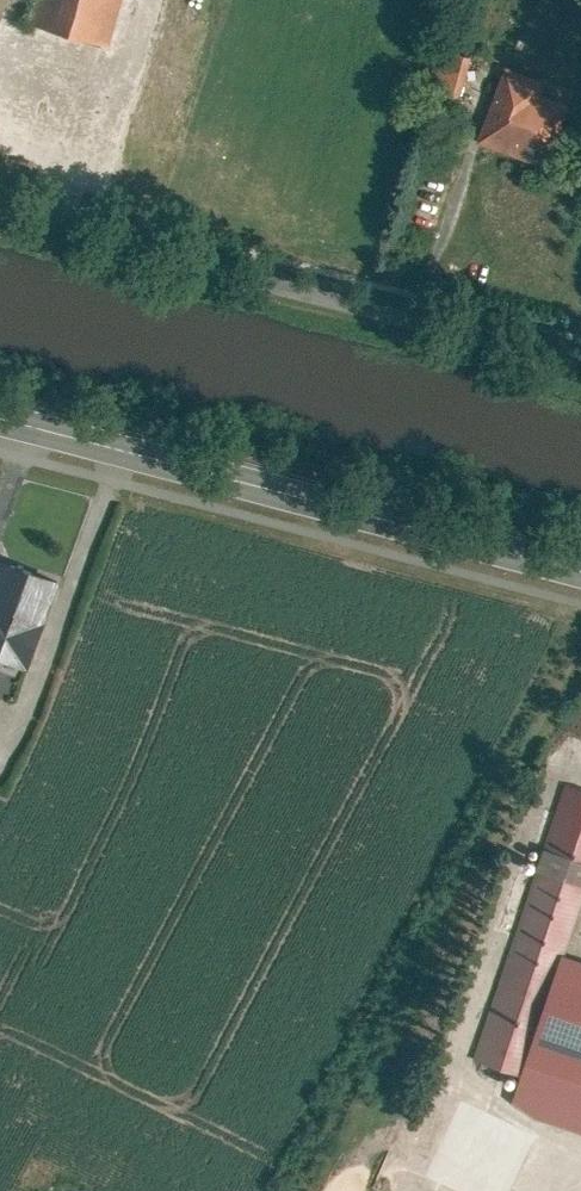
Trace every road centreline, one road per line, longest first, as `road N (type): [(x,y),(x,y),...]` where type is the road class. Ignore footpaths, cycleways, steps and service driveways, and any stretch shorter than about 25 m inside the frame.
road 1 (unclassified): [(0,207),(580,360)]
road 2 (primary): [(0,419),(580,568)]

